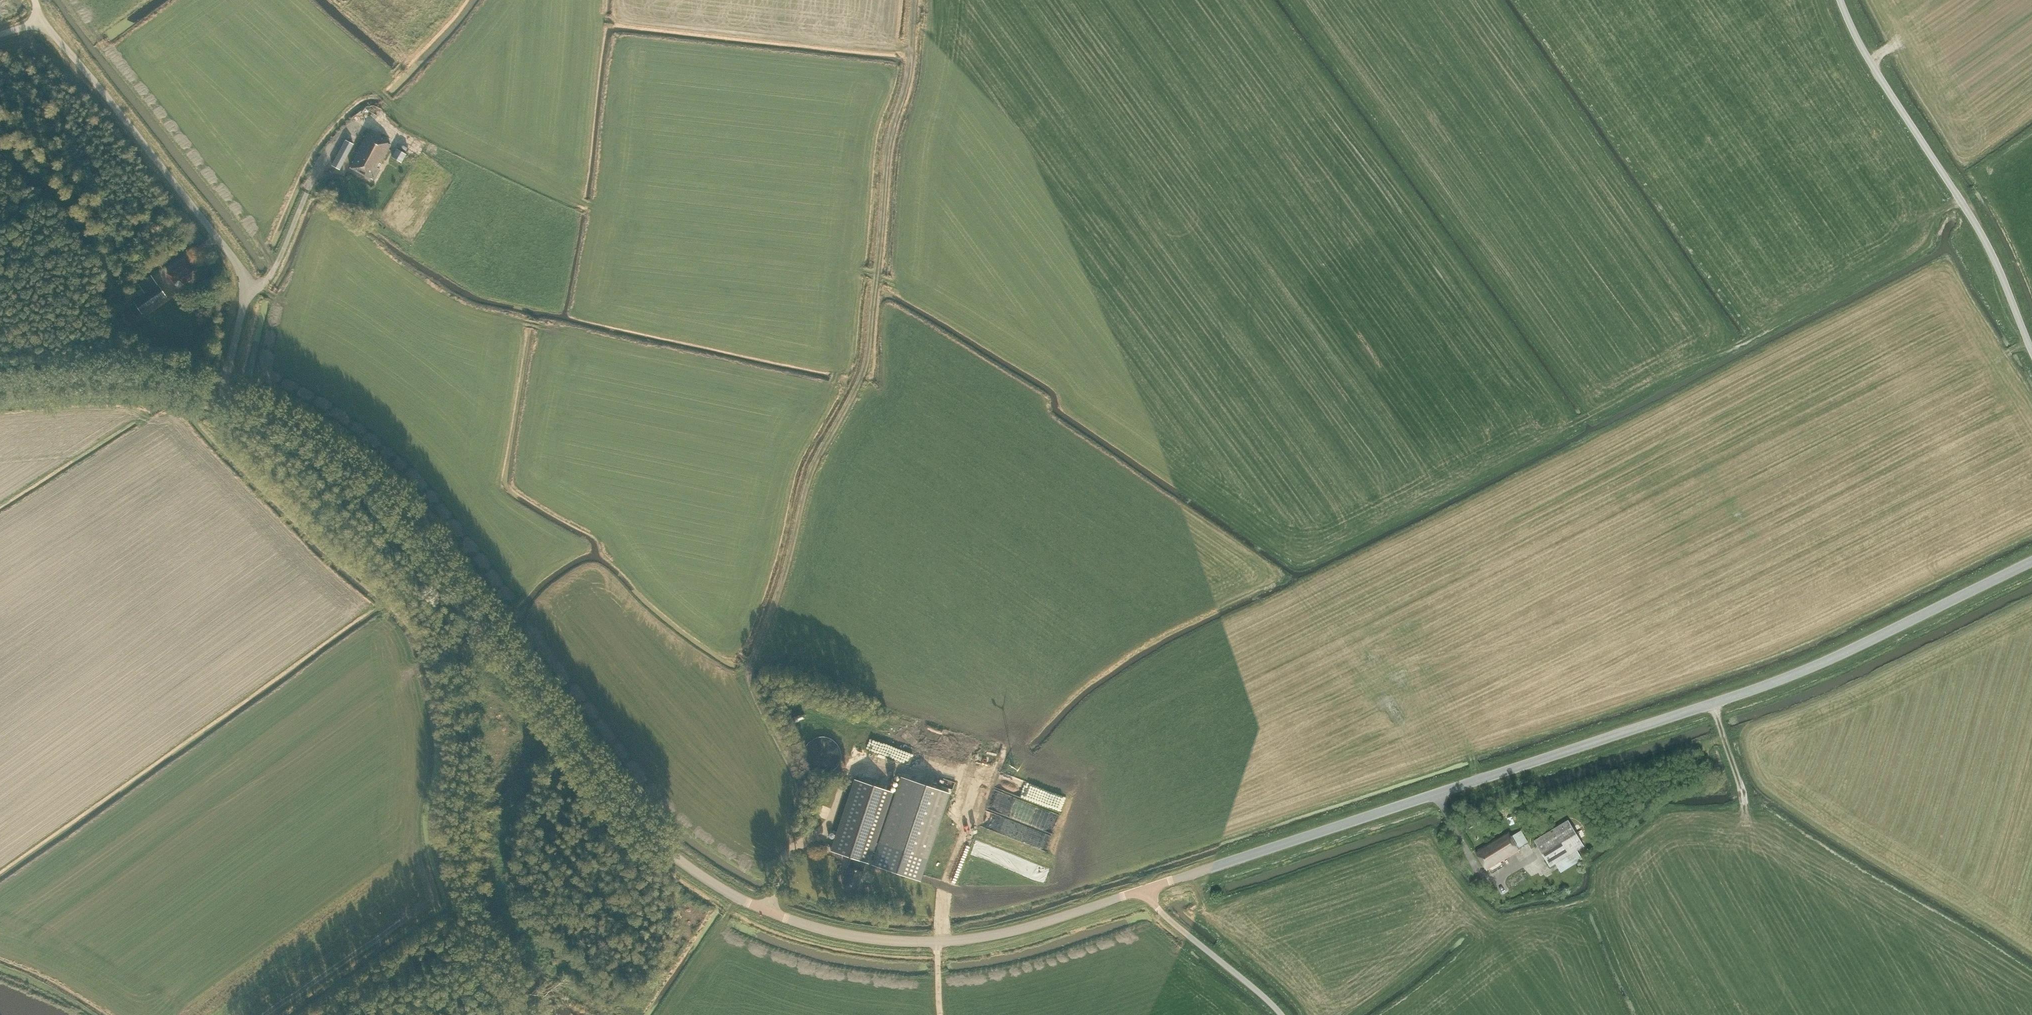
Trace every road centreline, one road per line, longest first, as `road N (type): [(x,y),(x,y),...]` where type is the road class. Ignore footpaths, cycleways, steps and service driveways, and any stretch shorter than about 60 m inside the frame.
road 1 (tertiary): [(220,396),(322,445),(393,504),(613,797),(661,845),(768,911),(890,940),(965,939),(1043,923),(1597,744),(1797,673),(2031,562)]
road 2 (track): [(791,848),(799,788),(750,675),(812,472),(865,369),(888,148),(909,74),(914,0)]
road 3 (unclassified): [(220,396),(242,313),(242,274),(40,20)]
road 4 (unclassified): [(2031,351),(1987,245),(1840,0)]
road 5 (tertiary): [(0,386),(106,379),(220,396)]

